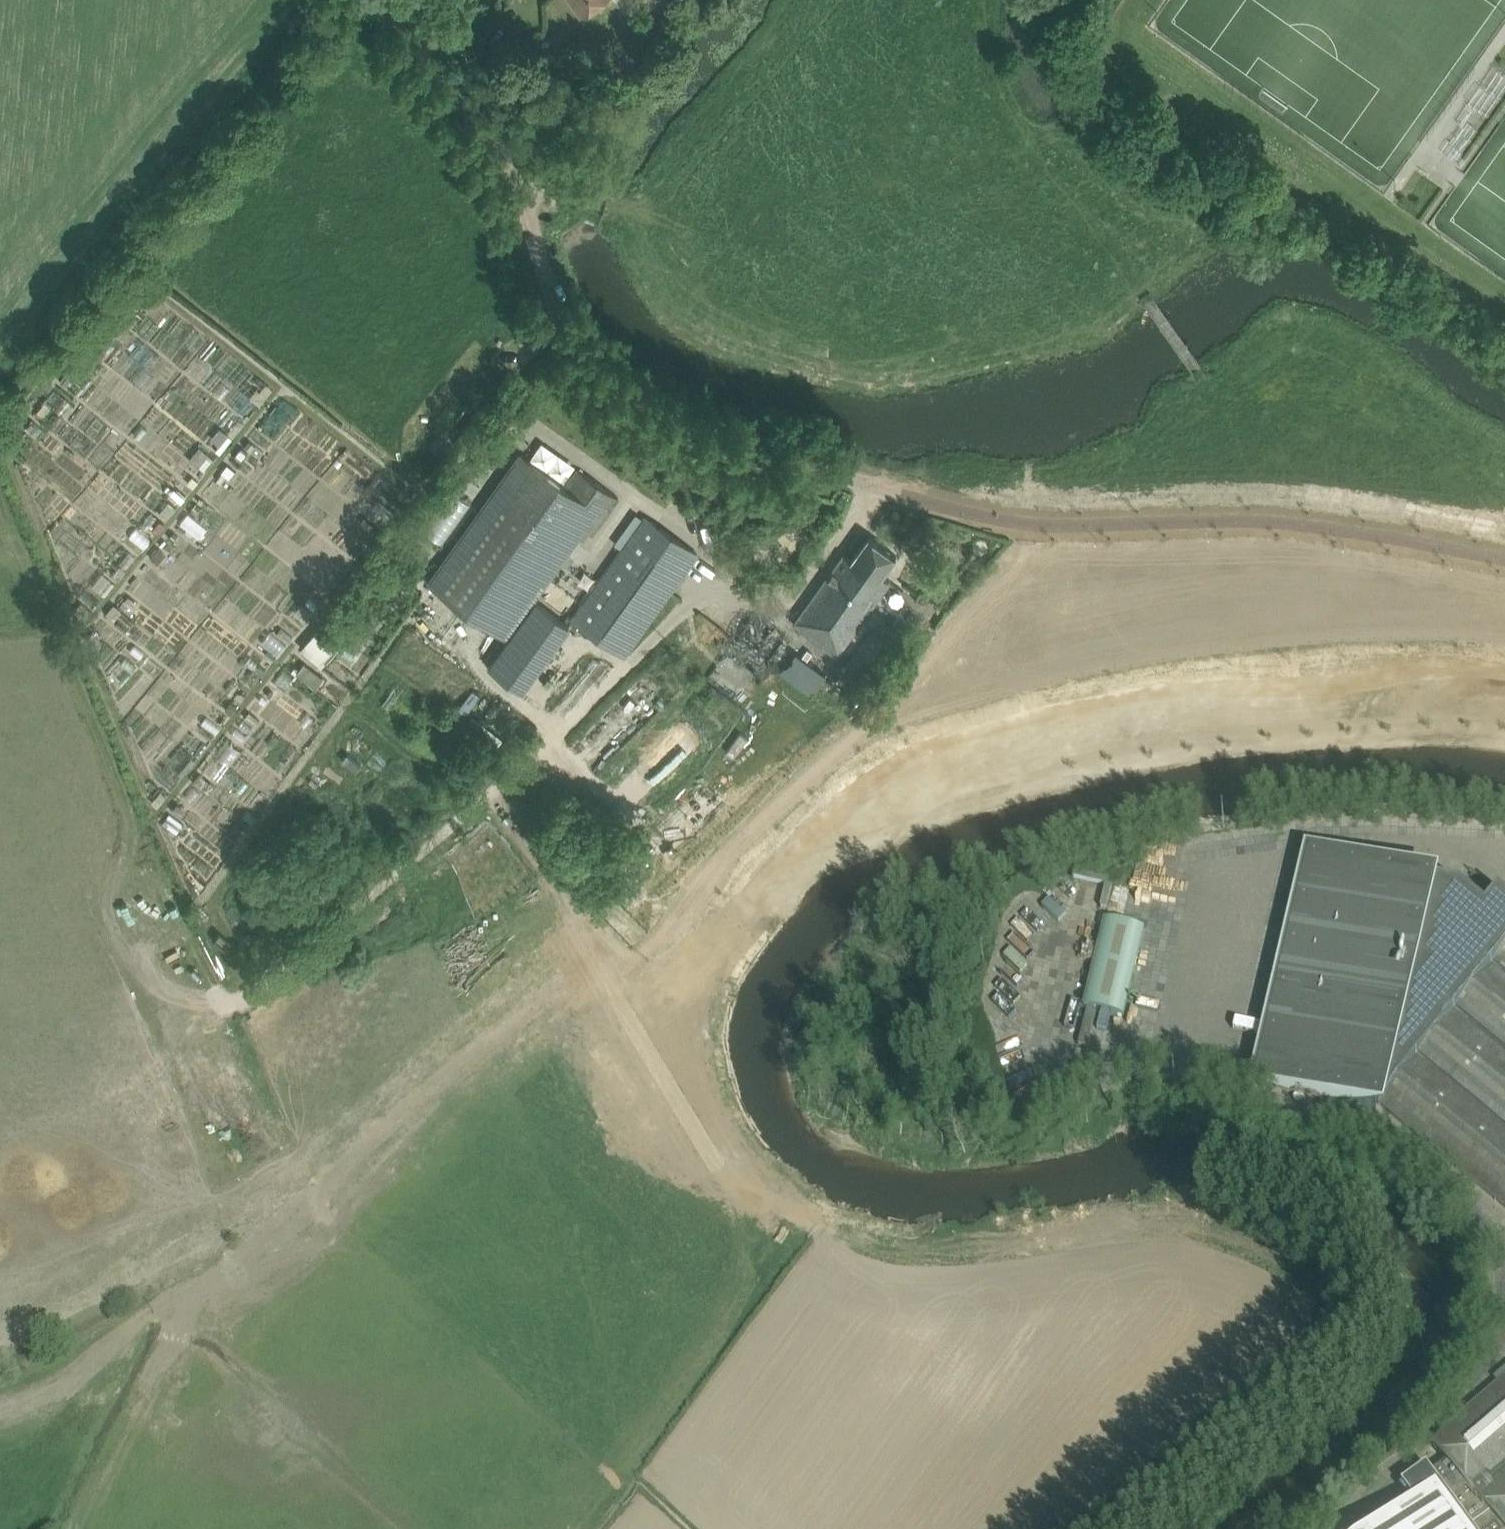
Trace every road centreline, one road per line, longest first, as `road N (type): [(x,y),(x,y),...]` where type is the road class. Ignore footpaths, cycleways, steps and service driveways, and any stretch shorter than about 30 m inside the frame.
road 1 (unclassified): [(368,0),(512,188),(588,391),(849,478),(1014,521)]

